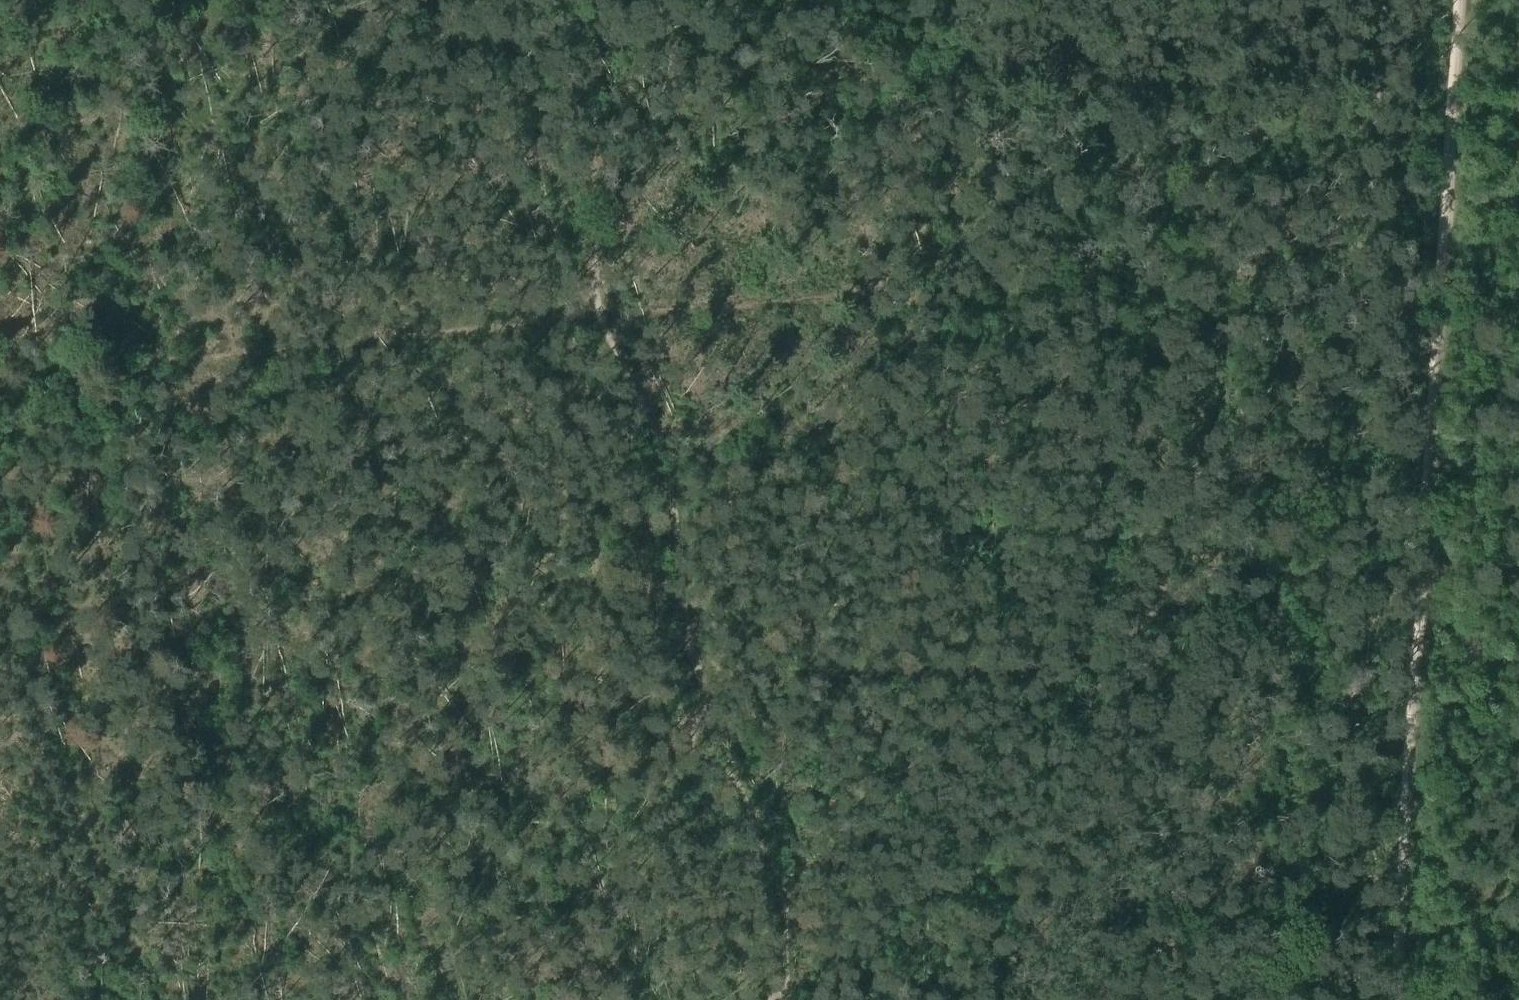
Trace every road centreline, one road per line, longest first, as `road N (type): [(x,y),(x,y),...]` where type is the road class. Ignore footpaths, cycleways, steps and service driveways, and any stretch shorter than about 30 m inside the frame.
road 1 (track): [(1431,563),(1467,0)]
road 2 (track): [(1400,999),(1431,563)]
road 3 (track): [(1518,969),(1393,968)]

